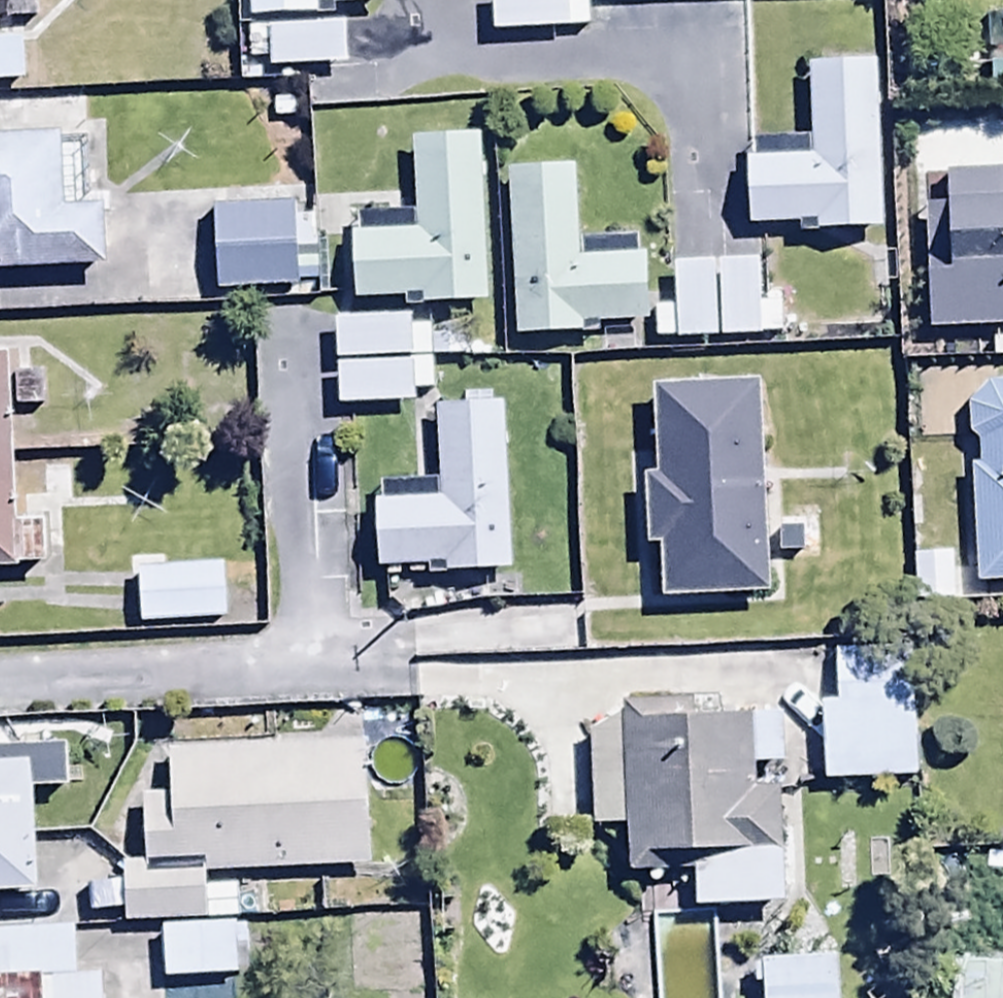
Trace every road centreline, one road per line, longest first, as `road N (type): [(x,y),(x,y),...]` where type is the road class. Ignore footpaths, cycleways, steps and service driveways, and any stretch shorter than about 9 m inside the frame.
road 1 (residential): [(403,0),(406,51),(696,47),(701,226)]

